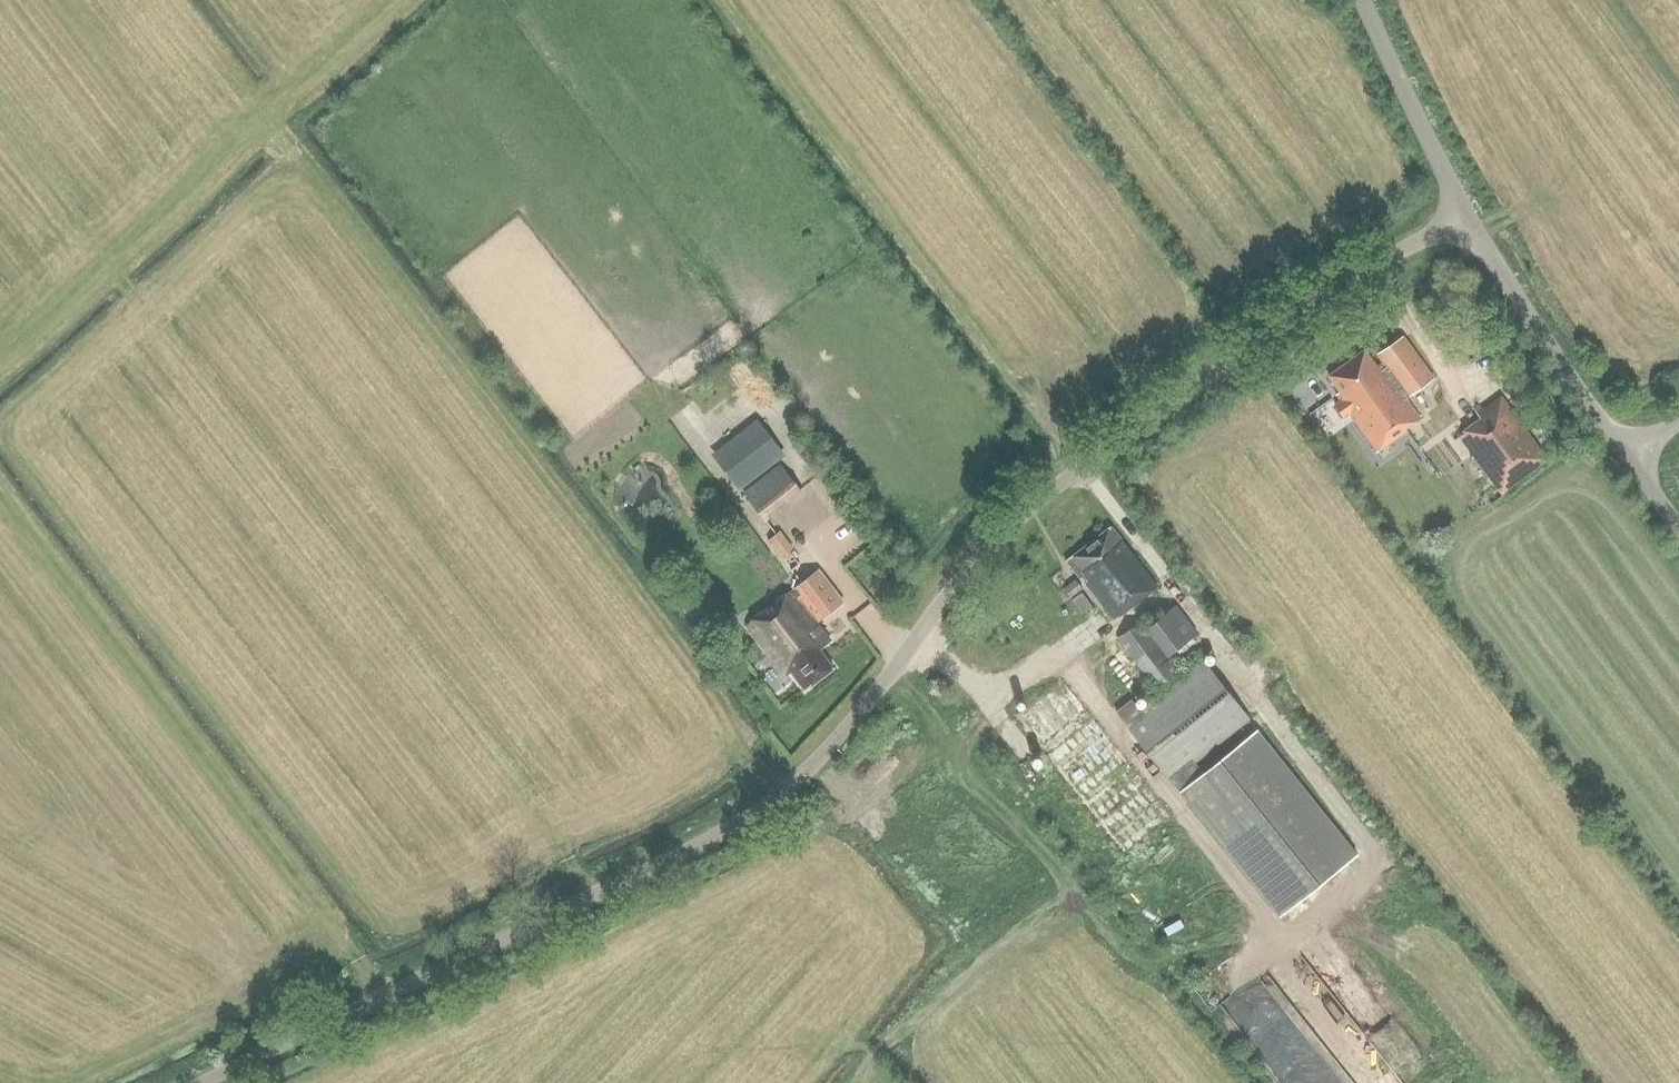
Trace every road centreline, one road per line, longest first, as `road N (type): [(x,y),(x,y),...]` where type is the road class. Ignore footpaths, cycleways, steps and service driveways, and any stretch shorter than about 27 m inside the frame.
road 1 (tertiary): [(212,1082),(721,840),(786,796),(832,749),(977,561),(1043,497),(1279,330),(1459,217)]
road 2 (tertiary): [(1628,453),(1459,217)]
road 3 (tertiary): [(1459,217),(1360,0)]

